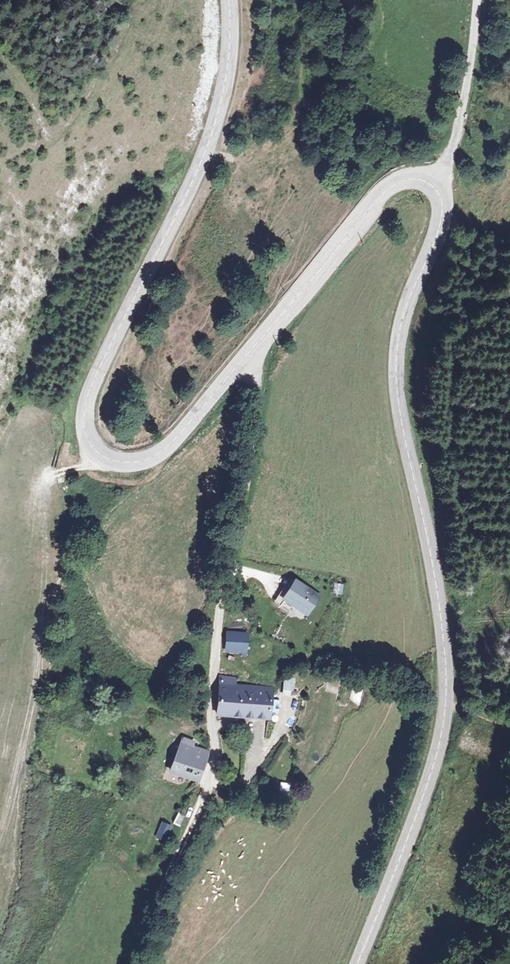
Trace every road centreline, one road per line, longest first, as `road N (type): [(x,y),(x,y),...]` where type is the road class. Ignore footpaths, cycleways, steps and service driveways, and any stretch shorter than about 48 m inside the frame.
road 1 (tertiary): [(431,183),(443,213),(400,328),(398,379),(444,624),(445,719),(359,963)]
road 2 (tertiary): [(229,0),(230,48),(209,147),(84,405),(93,448),(123,463),(159,454),(252,349)]
road 3 (residential): [(212,742),(219,607),(257,415),(252,349)]
road 4 (tertiary): [(252,349),(378,197),(395,182),(431,183)]
road 5 (track): [(134,963),(209,787),(212,742)]
road 6 (residential): [(431,183),(457,147),(479,0)]

